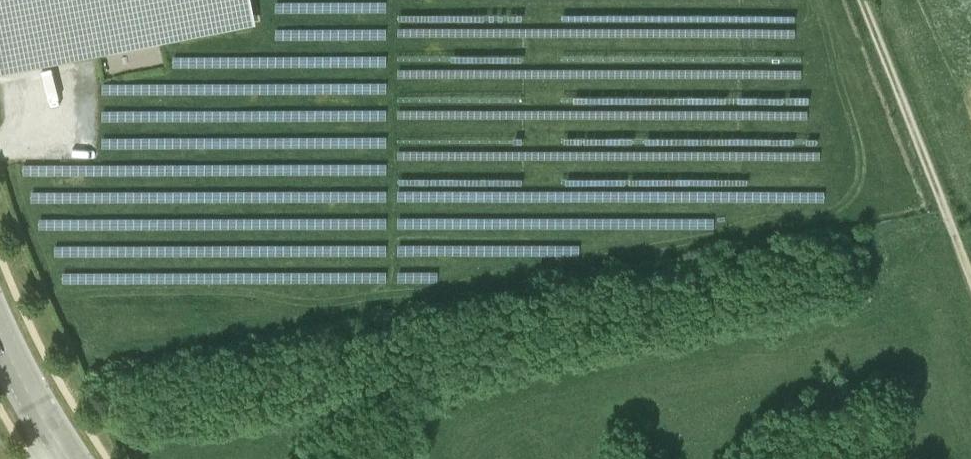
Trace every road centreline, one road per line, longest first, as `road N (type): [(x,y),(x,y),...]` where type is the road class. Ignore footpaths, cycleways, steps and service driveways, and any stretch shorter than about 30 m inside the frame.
road 1 (track): [(970,279),(861,0)]
road 2 (tertiary): [(67,458),(0,351)]

